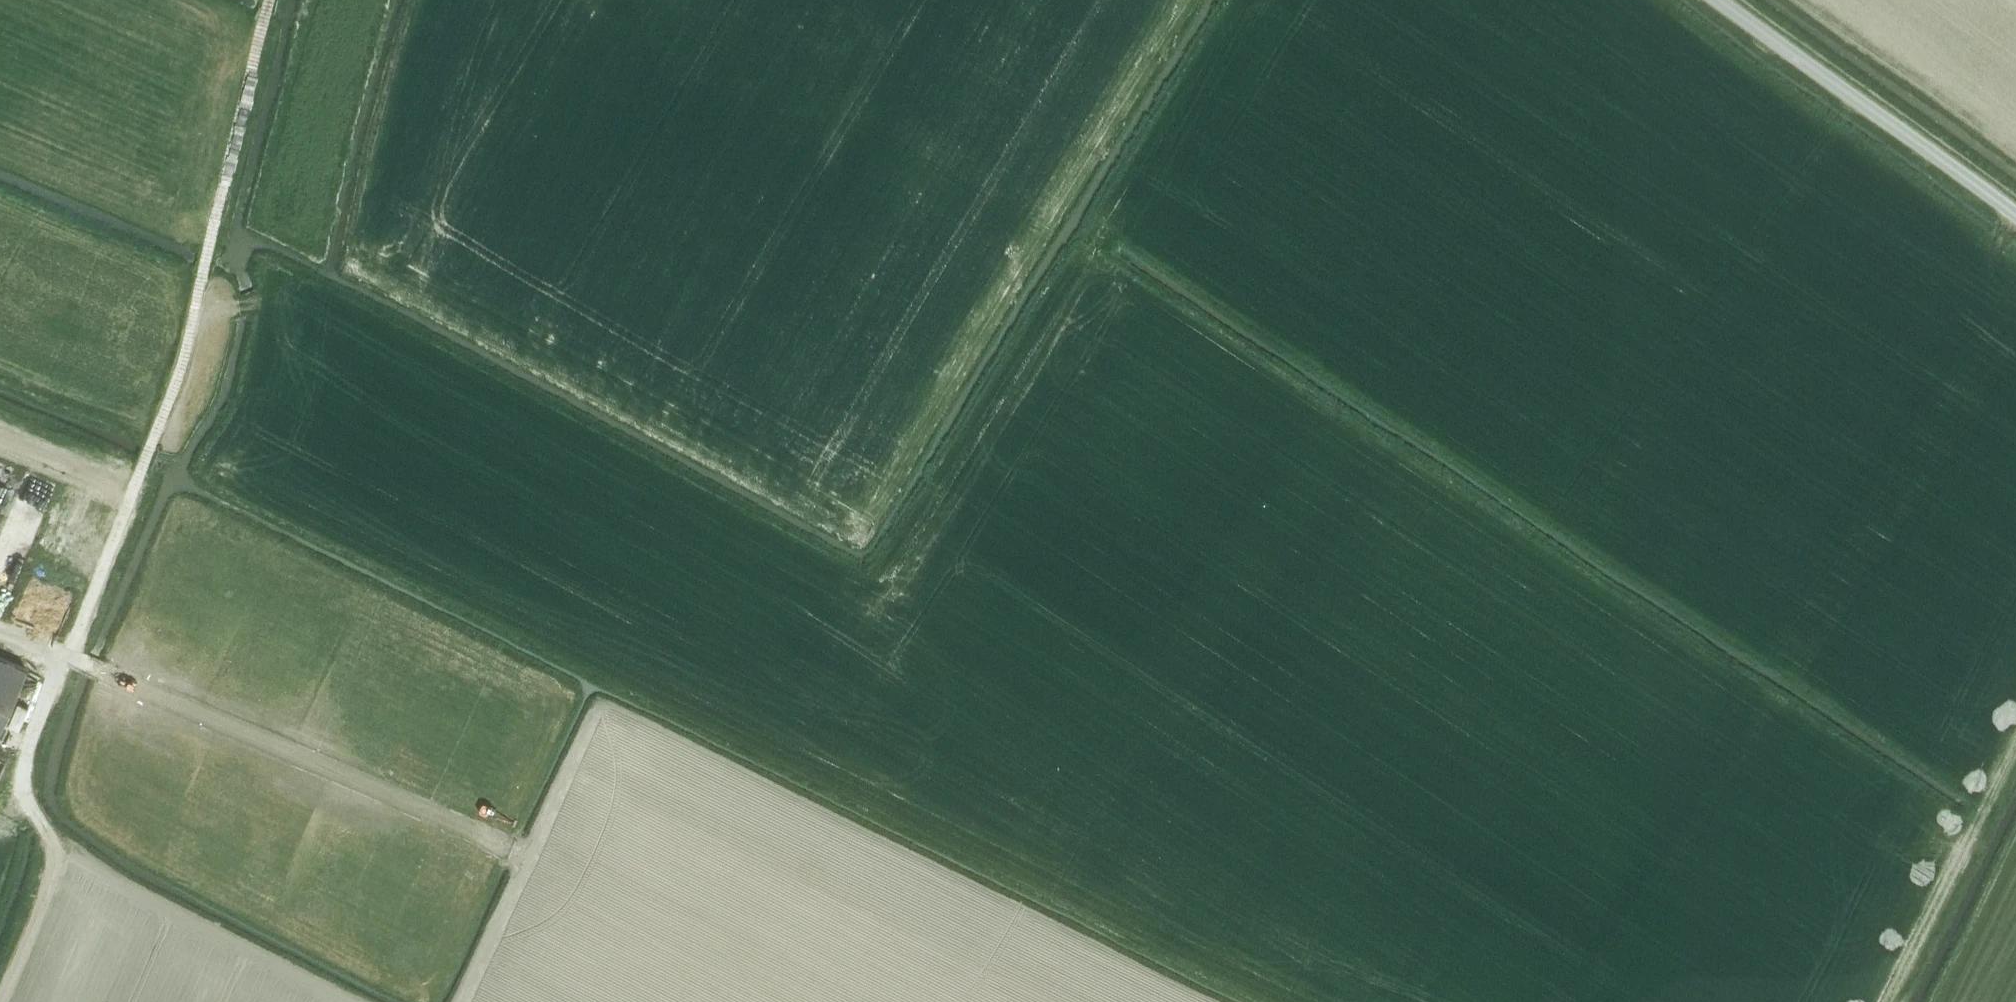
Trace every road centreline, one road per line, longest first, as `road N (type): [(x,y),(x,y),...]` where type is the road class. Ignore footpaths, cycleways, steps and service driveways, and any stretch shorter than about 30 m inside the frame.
road 1 (track): [(61,658),(182,365),(269,0)]
road 2 (unclassified): [(2015,217),(1718,0)]
road 3 (track): [(61,658),(22,774),(24,796),(52,838)]

